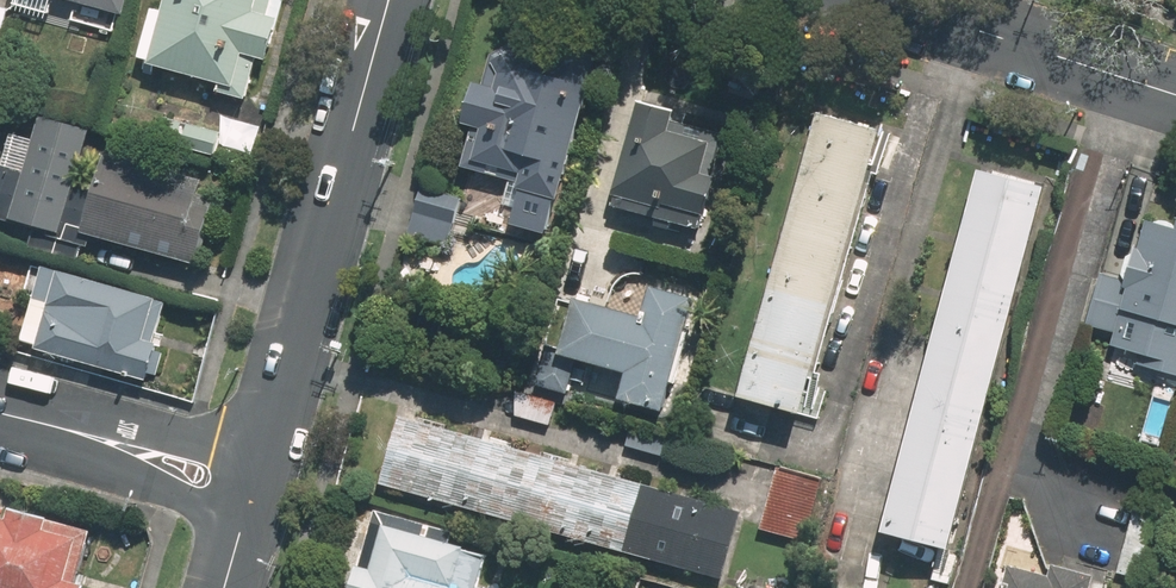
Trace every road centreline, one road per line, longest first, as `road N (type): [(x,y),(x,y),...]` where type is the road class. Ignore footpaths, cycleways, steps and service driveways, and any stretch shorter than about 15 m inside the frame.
road 1 (tertiary): [(390,0),(266,456)]
road 2 (tertiary): [(881,0),(1175,94)]
road 3 (residential): [(0,408),(94,415),(266,456)]
road 4 (residential): [(249,518),(81,461),(0,417)]

